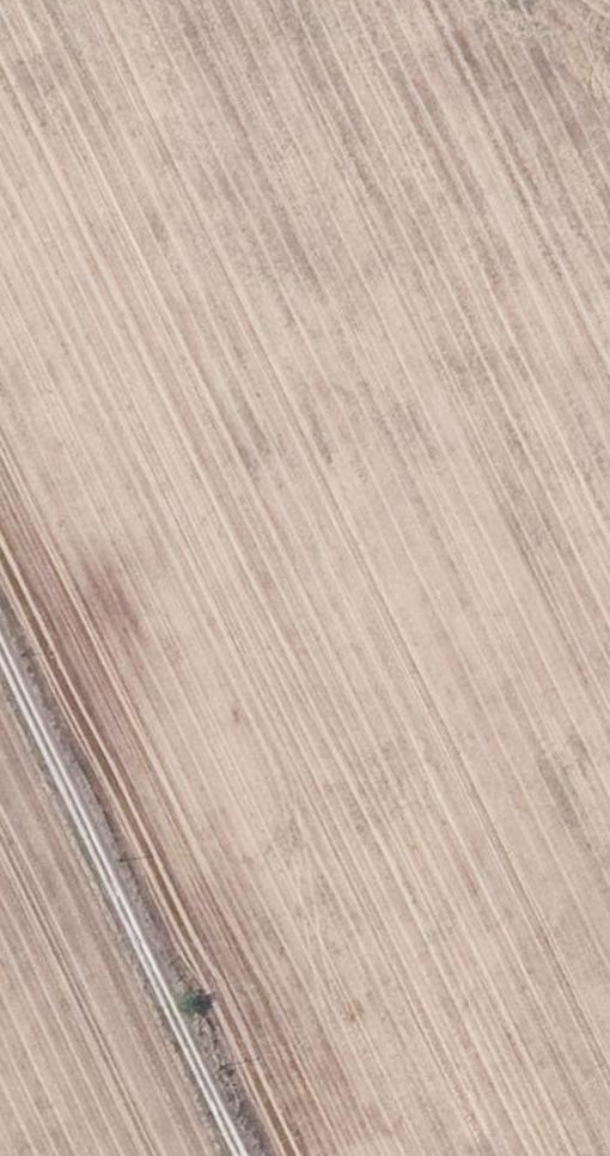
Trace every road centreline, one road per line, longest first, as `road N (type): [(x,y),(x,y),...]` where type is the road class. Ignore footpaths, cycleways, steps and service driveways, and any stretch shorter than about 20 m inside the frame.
road 1 (track): [(0,641),(244,1155)]

